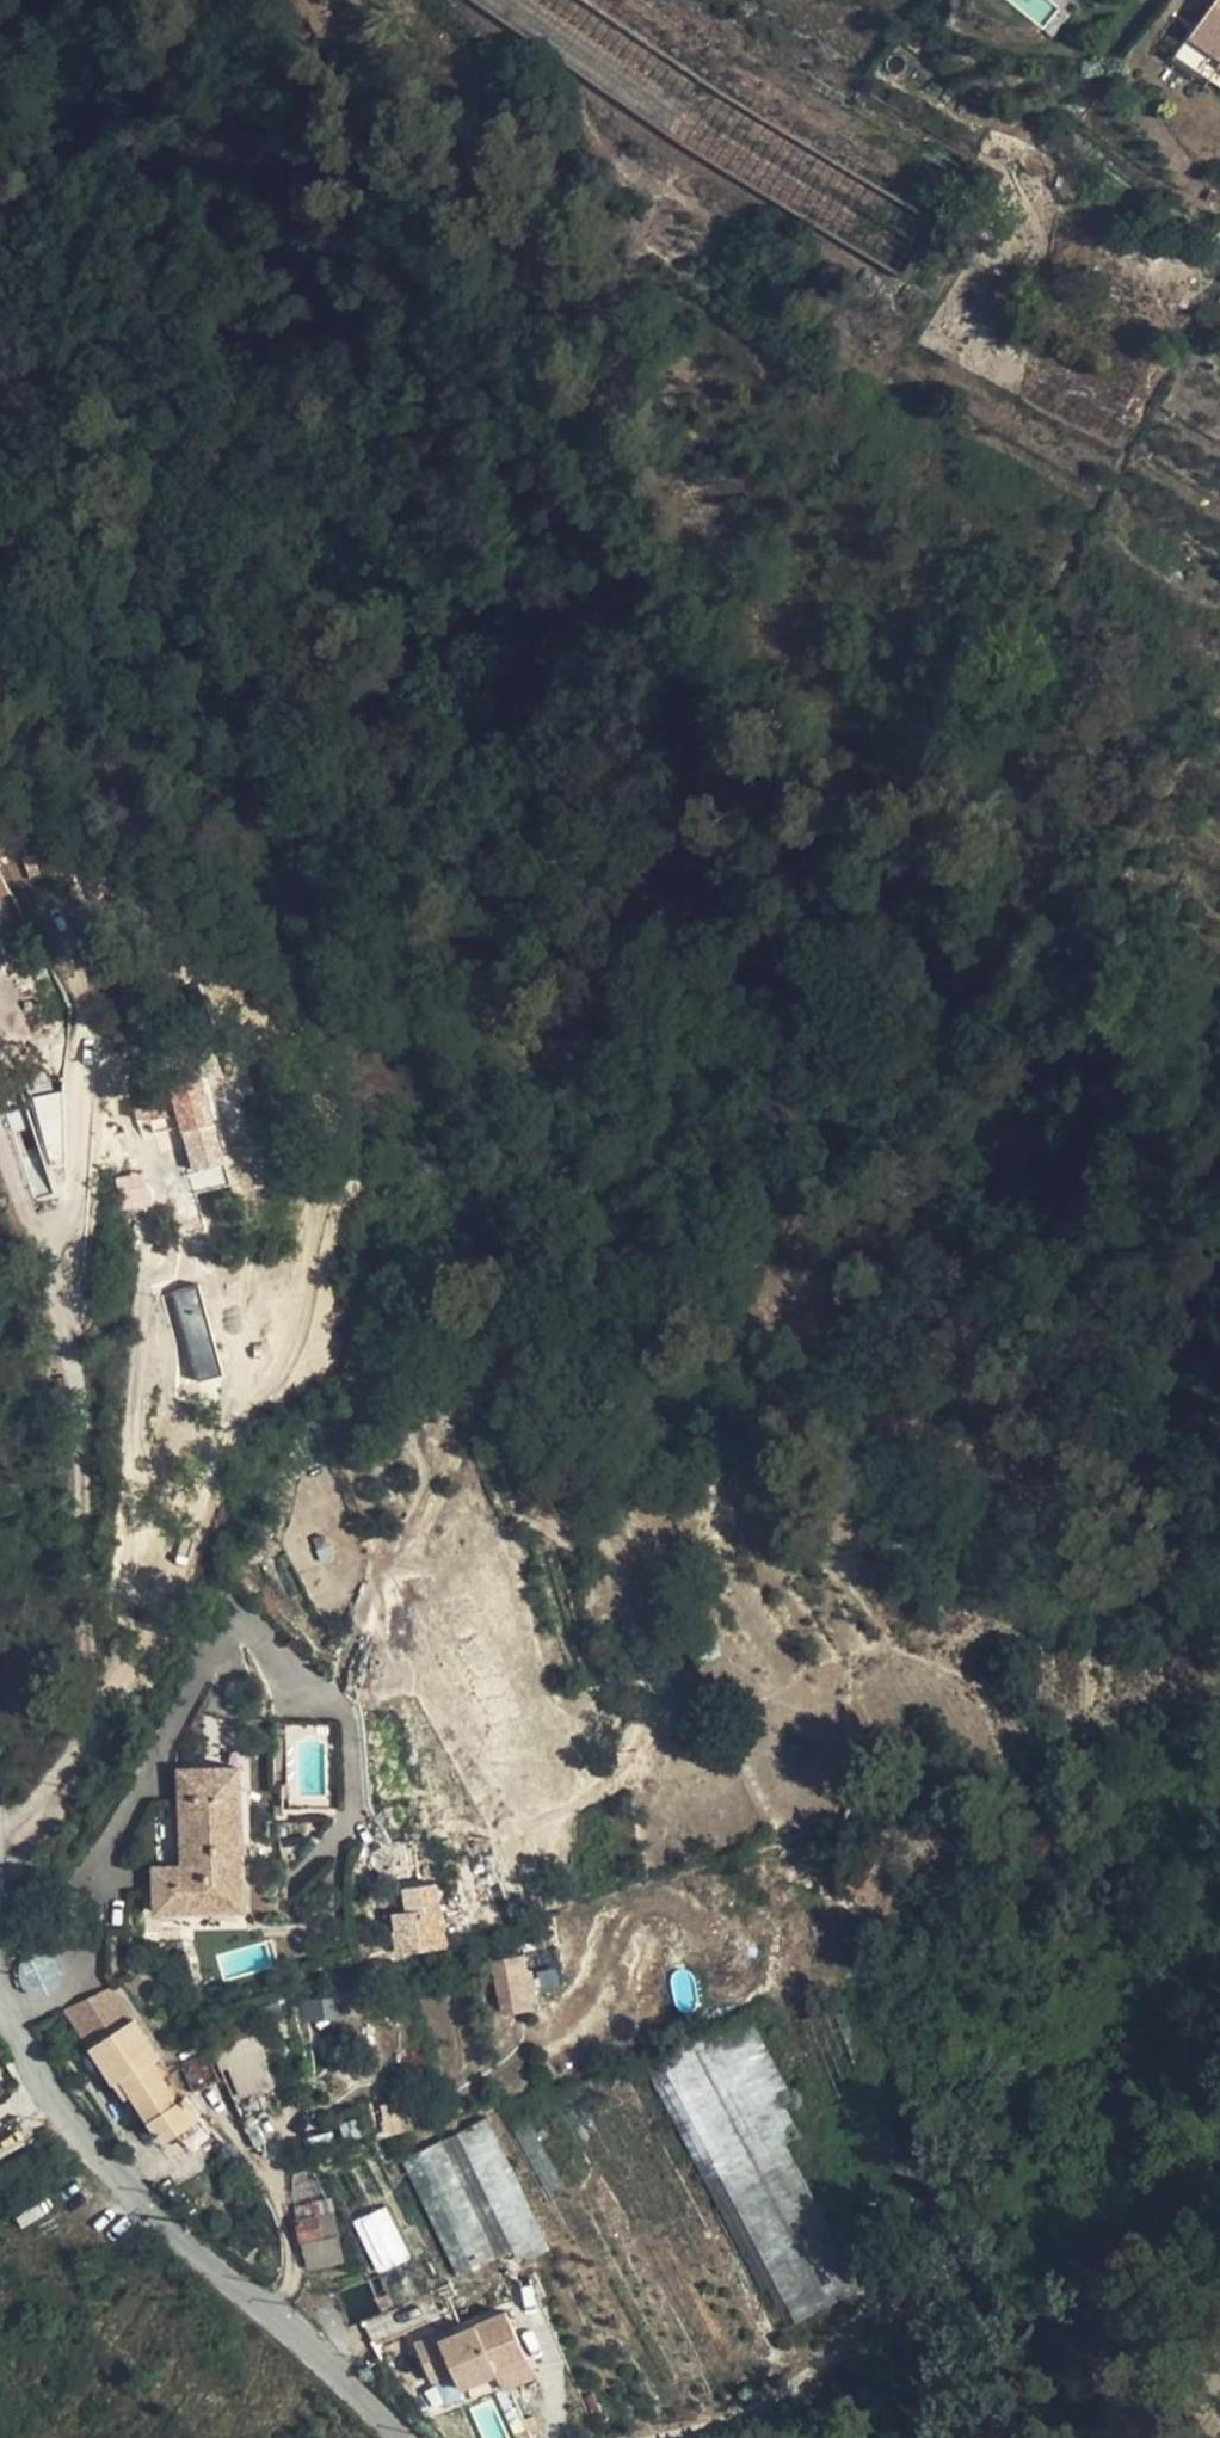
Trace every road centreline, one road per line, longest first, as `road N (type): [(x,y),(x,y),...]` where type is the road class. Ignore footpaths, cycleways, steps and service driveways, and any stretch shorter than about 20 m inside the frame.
road 1 (residential): [(400,2437),(53,2101),(0,2006)]

